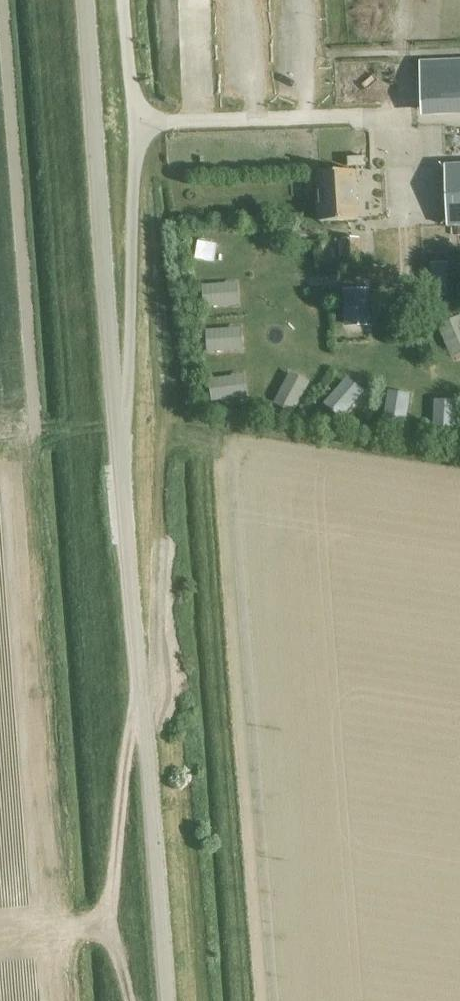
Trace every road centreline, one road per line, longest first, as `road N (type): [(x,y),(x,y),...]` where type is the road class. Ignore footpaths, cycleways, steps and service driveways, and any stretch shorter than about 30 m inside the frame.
road 1 (unclassified): [(162,1000),(86,0)]
road 2 (track): [(127,1000),(107,926),(138,693)]

